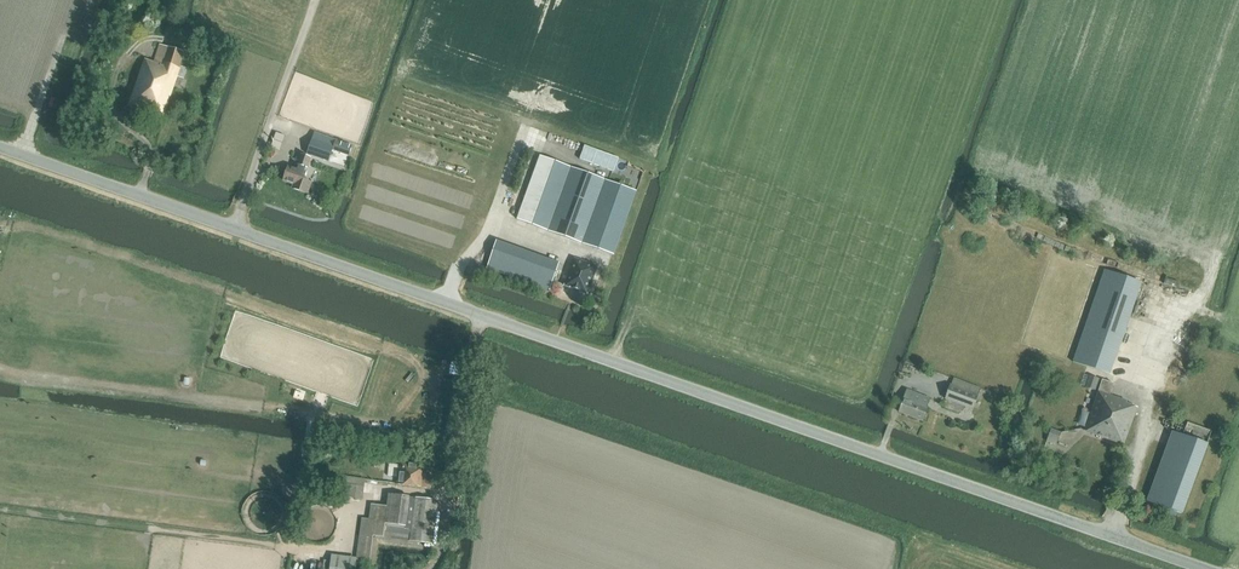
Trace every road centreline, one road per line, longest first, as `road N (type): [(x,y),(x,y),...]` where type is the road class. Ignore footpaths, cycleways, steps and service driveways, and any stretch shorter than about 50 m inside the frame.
road 1 (unclassified): [(1206,568),(0,147)]
road 2 (track): [(385,488),(350,513),(344,547),(286,547),(0,509)]
road 3 (track): [(251,178),(316,0)]

